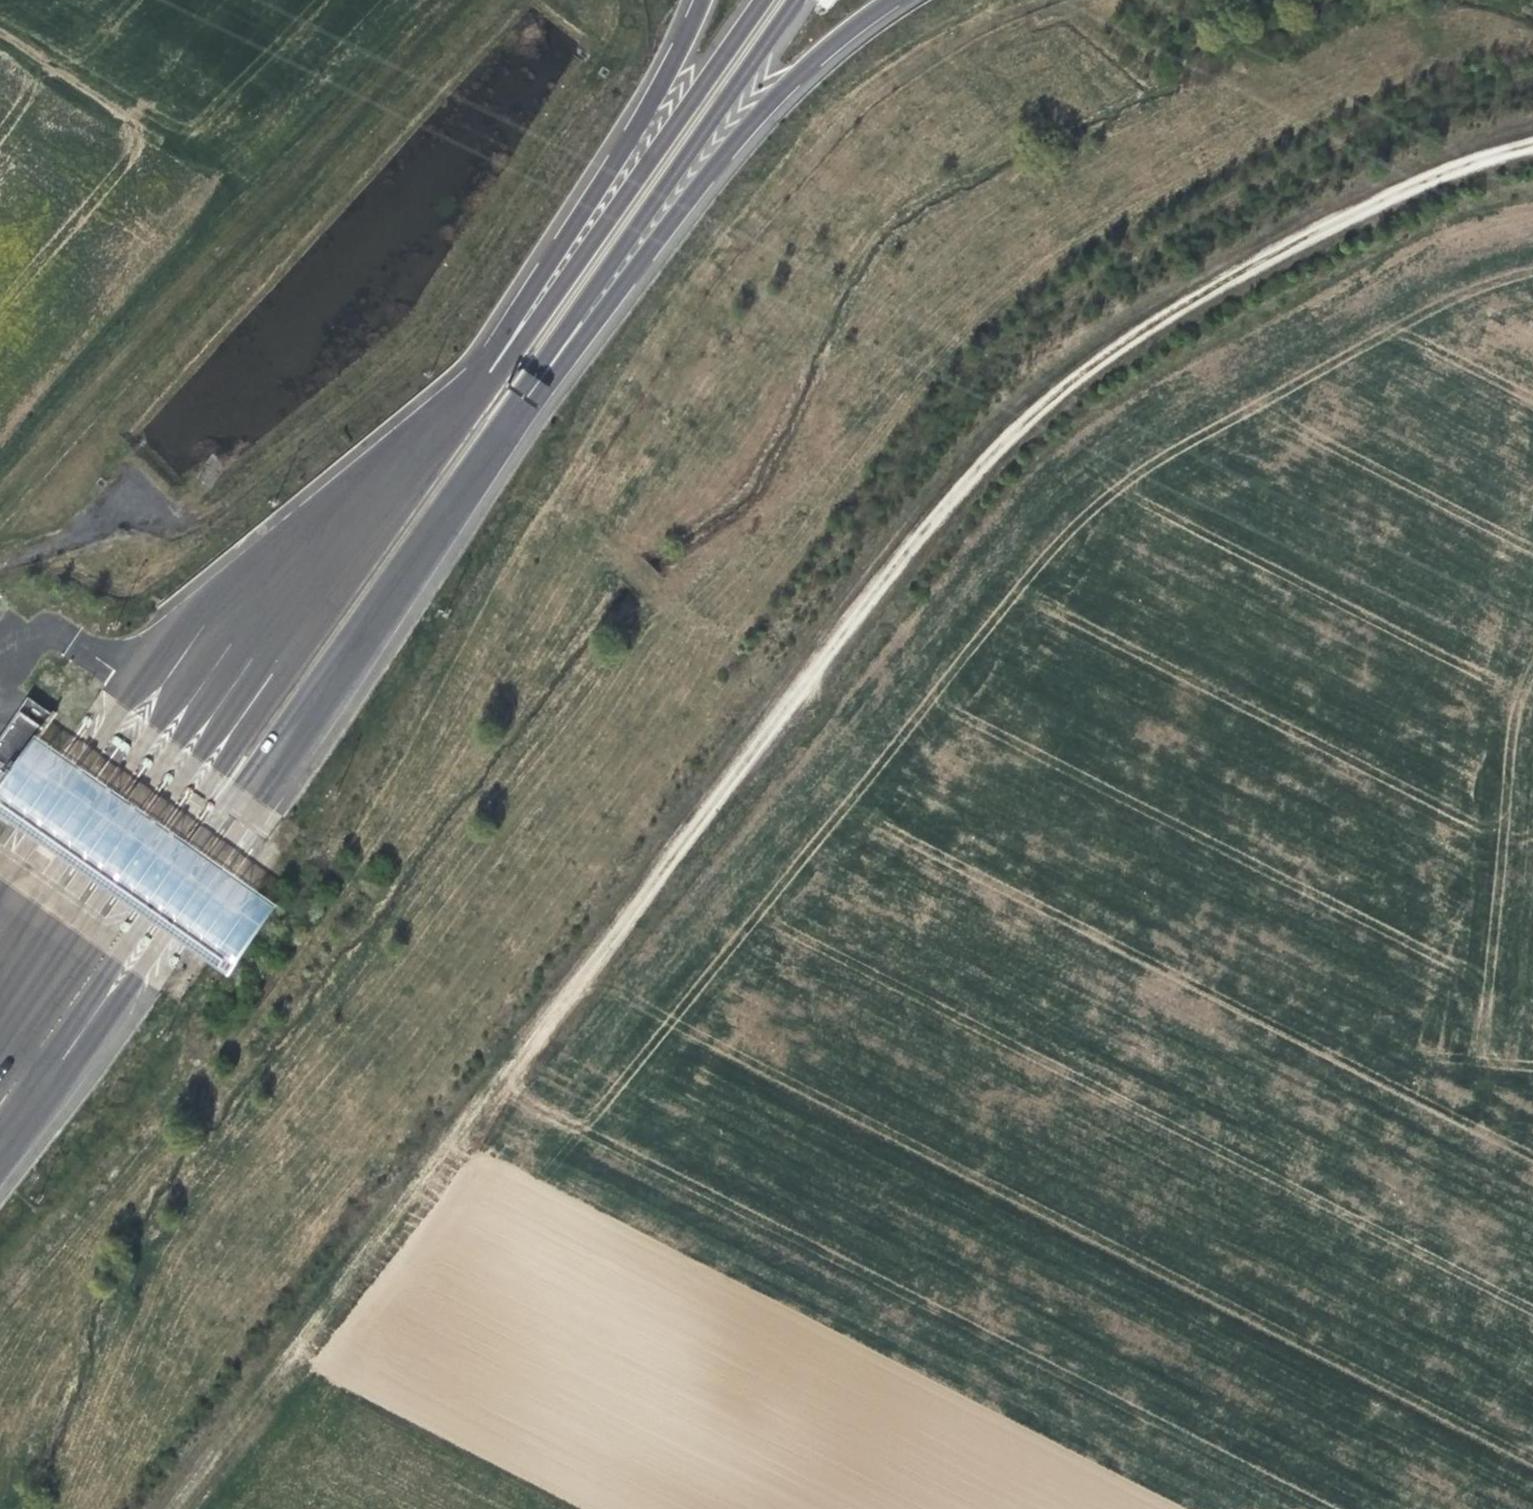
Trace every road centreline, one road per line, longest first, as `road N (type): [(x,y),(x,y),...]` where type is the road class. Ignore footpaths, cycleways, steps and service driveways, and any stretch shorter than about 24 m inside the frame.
road 1 (motorway): [(0,1141),(529,394)]
road 2 (motorway): [(529,394),(563,366),(760,103),(887,0)]
road 3 (motorway): [(529,394),(548,354),(796,0)]
road 4 (motorway): [(757,0),(524,343),(486,373)]
road 5 (motorway): [(292,624),(263,711),(180,839),(129,905),(33,976)]
road 6 (motorway): [(292,624),(33,976)]
road 7 (motorway): [(696,0),(642,119),(507,325),(486,373)]
road 8 (motorway): [(486,373),(292,624)]

